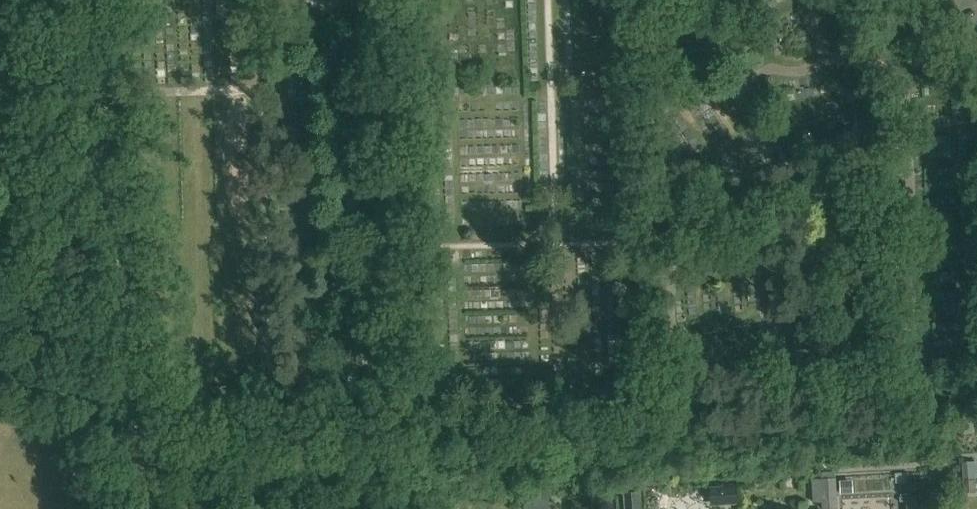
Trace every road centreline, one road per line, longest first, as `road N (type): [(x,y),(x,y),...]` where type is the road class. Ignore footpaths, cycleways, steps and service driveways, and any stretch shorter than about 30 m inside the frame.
road 1 (unclassified): [(95,0),(133,405)]

